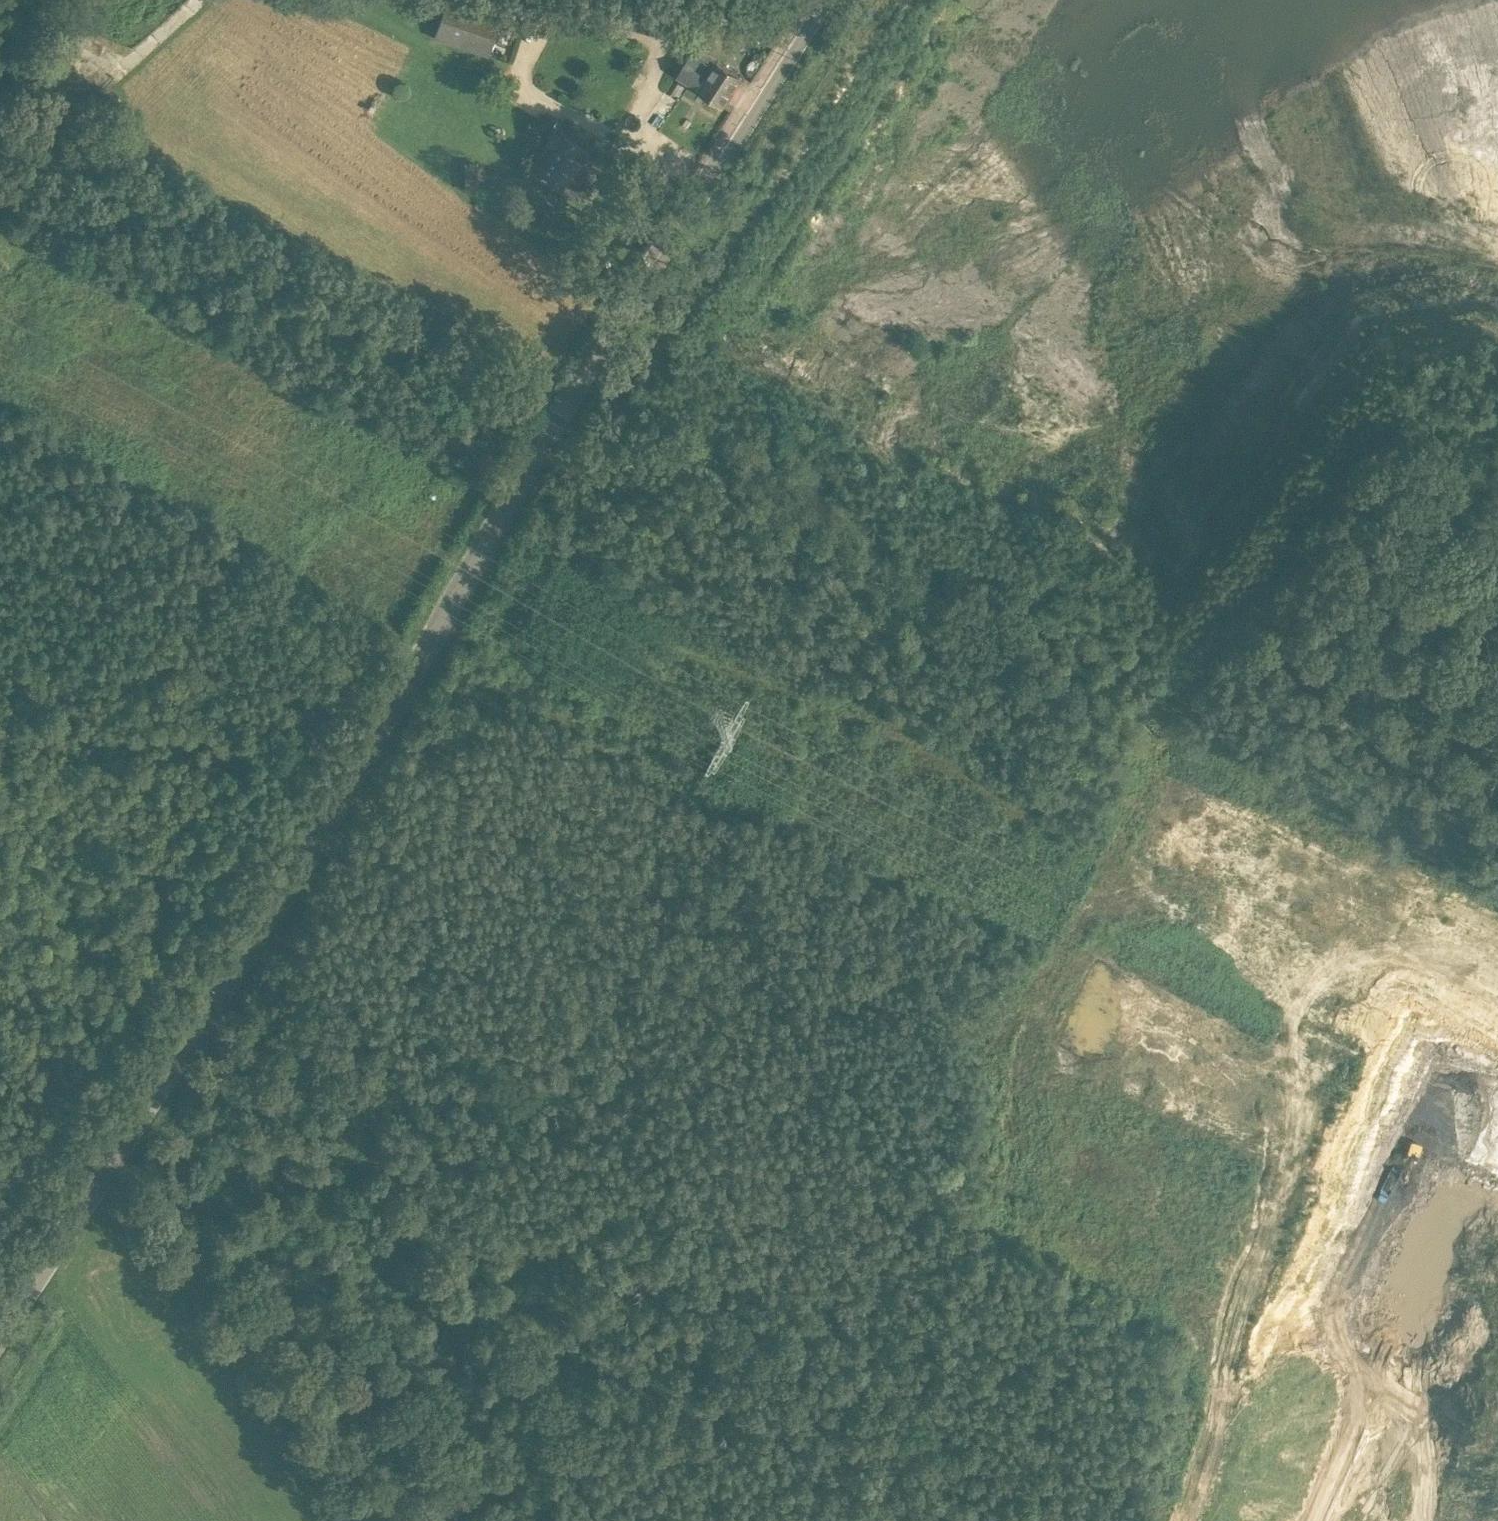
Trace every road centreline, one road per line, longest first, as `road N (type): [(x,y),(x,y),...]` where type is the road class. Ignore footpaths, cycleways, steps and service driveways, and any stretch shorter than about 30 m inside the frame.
road 1 (tertiary): [(0,1333),(304,863),(581,378),(827,0)]

